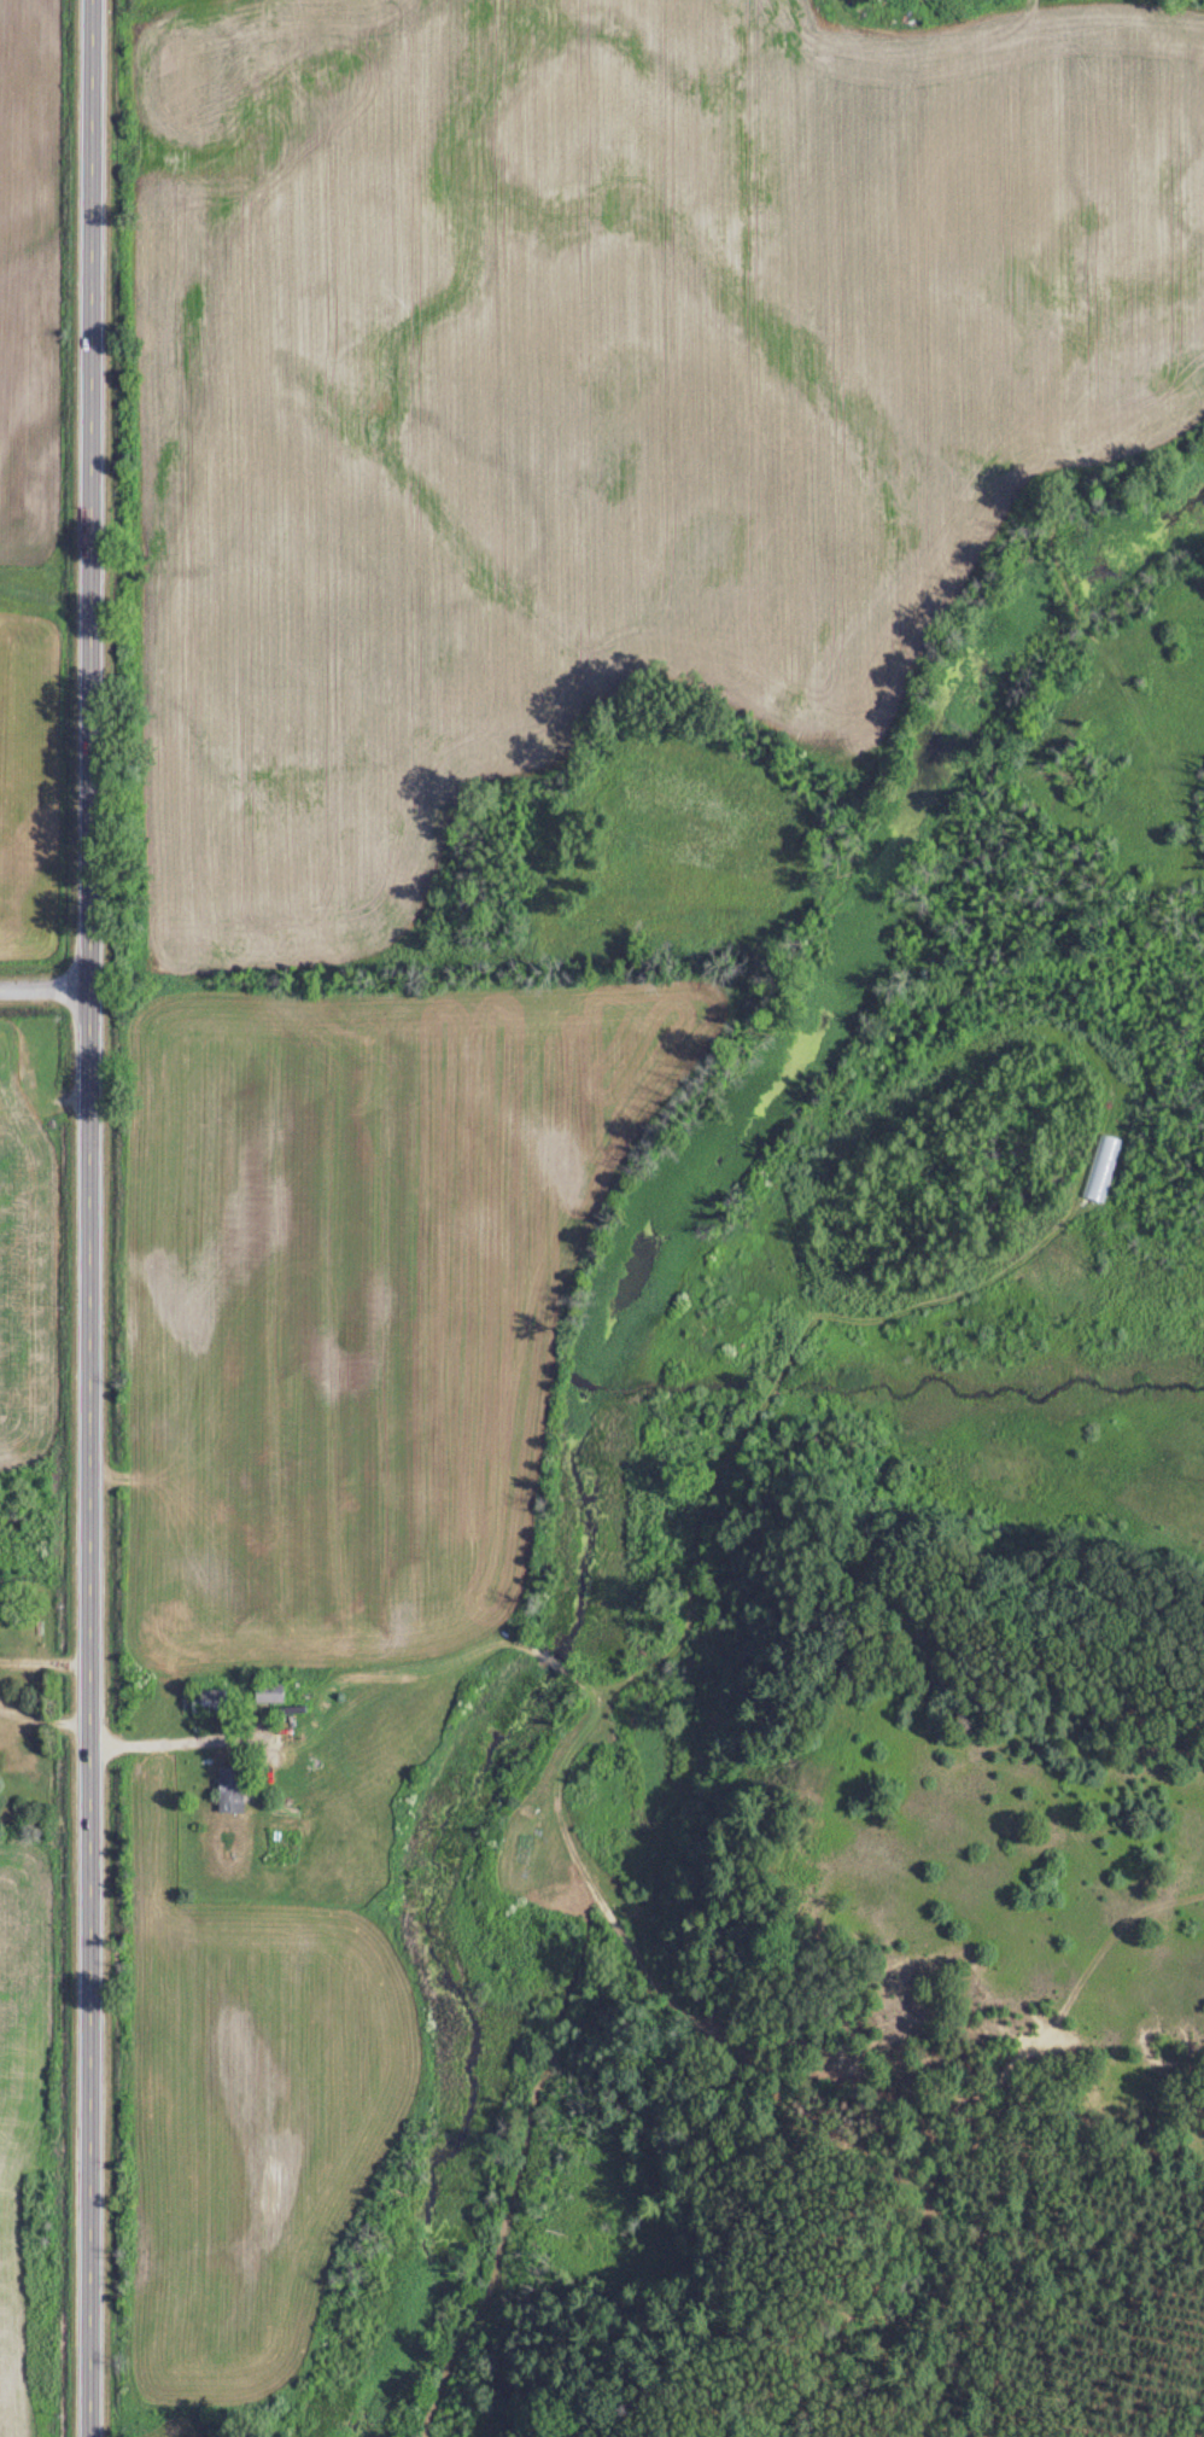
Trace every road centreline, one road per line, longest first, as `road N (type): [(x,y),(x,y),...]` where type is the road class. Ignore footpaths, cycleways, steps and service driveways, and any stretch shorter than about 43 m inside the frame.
road 1 (tertiary): [(92,2436),(95,0)]

